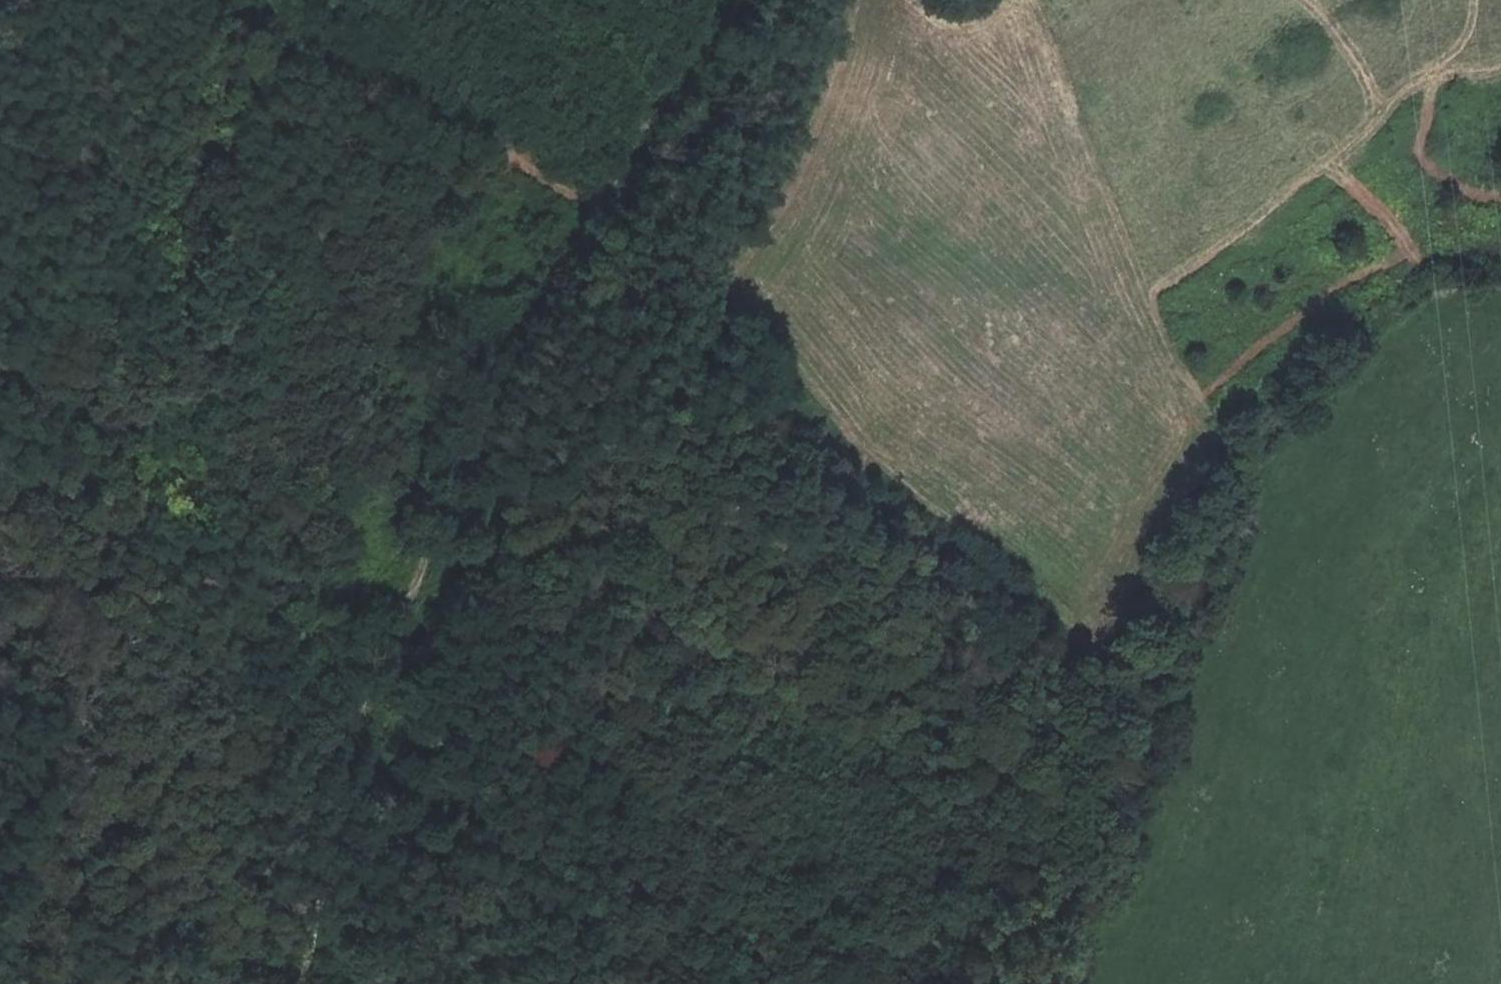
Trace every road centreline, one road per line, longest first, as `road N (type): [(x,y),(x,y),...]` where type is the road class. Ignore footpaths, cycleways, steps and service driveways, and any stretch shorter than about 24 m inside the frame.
road 1 (track): [(302,983),(344,791),(386,657),(548,300),(724,0)]

